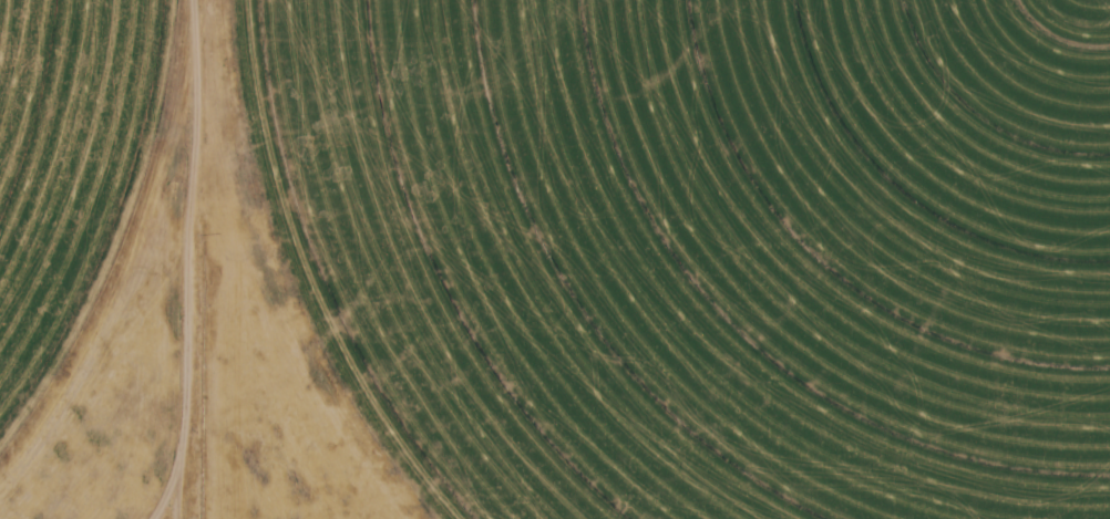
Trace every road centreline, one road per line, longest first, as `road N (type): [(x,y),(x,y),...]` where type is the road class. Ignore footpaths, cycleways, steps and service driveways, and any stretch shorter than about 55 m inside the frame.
road 1 (track): [(173,518),(188,0)]

